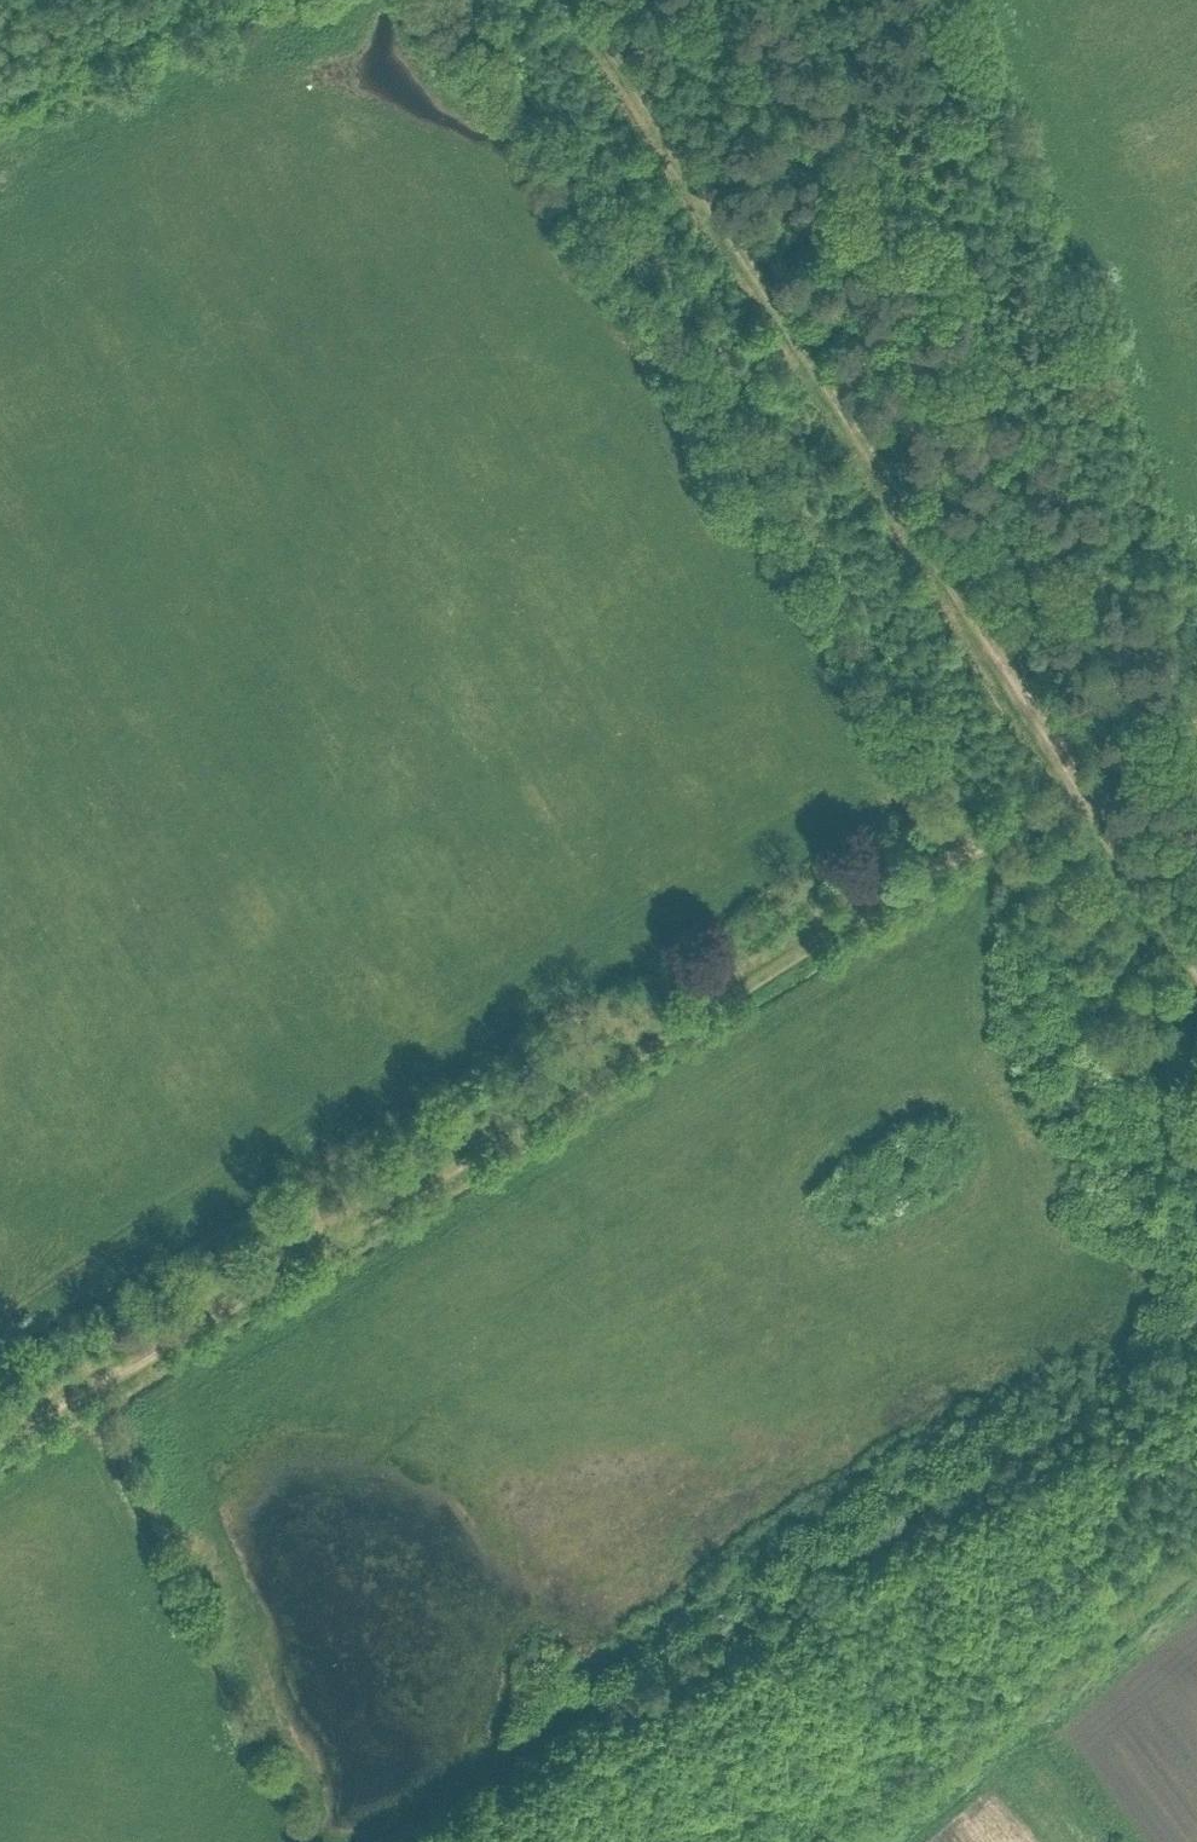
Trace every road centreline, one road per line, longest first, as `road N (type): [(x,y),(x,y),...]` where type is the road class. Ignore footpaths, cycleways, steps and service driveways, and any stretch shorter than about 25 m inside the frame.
road 1 (track): [(0,1442),(951,861),(1196,724)]
road 2 (track): [(585,0),(1196,975)]
road 3 (track): [(982,898),(992,841),(879,791)]

